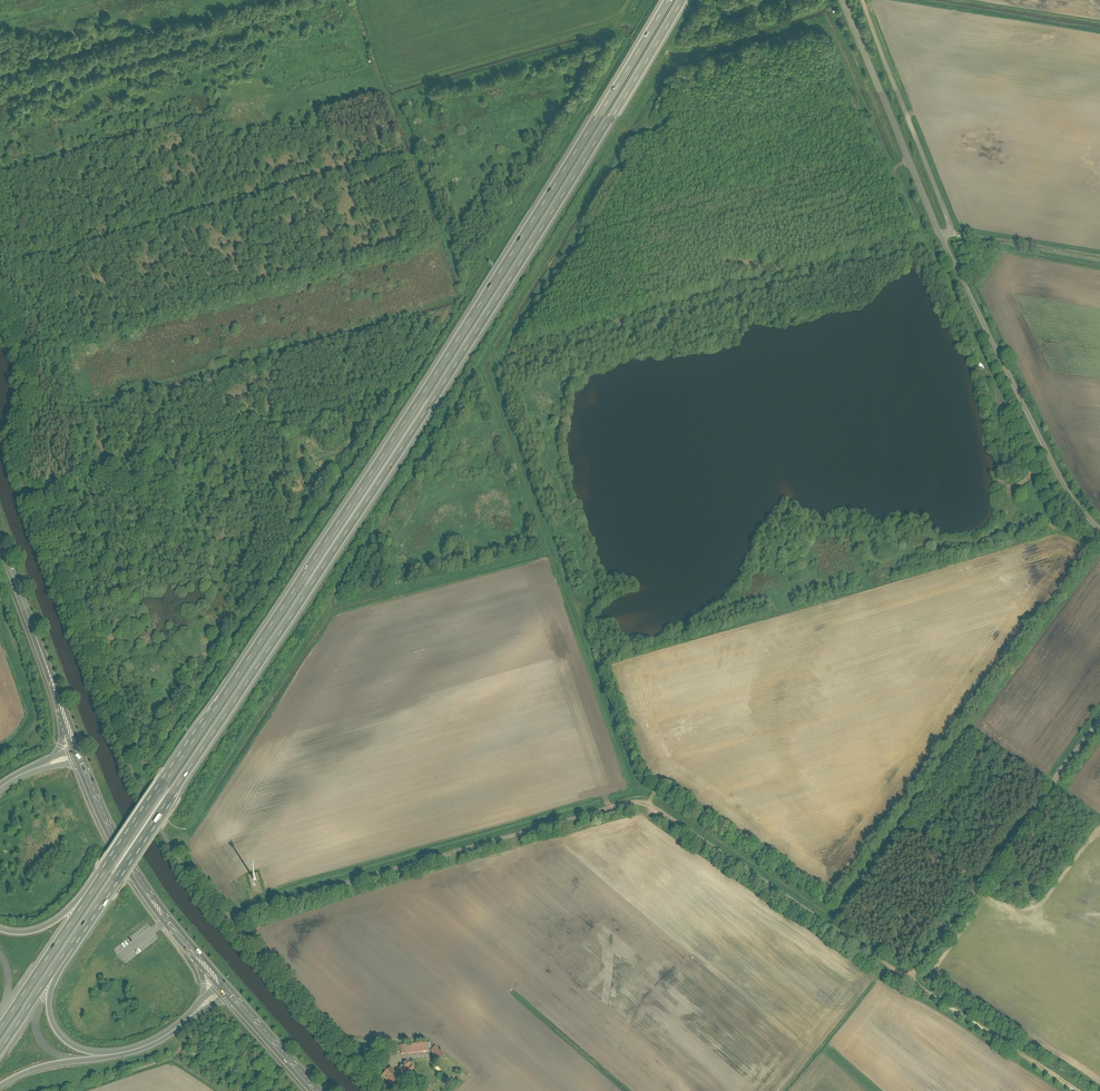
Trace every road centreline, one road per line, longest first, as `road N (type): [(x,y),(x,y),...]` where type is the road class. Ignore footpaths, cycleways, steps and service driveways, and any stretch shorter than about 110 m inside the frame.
road 1 (motorway): [(53,973),(378,487),(680,0)]
road 2 (unclassified): [(220,916),(629,801),(660,812),(909,980),(1099,727)]
road 3 (motorway): [(666,0),(369,478),(86,903)]
road 4 (unclassified): [(0,305),(29,372),(19,465),(106,710),(169,852),(220,916)]
road 5 (track): [(911,159),(891,165),(923,242),(1031,458),(1044,450)]
road 6 (unclassified): [(942,240),(1063,486),(1099,531)]
road 7 (unclassified): [(860,0),(949,223),(942,240)]
road 8 (unclassified): [(846,0),(942,240)]
road 9 (motorway): [(0,1087),(52,1066),(142,1051),(228,991)]
road 10 (track): [(1031,458),(1028,477),(1010,491),(1011,515),(994,534),(918,545),(885,560),(870,553),(865,536)]
road 11 (primary): [(81,762),(145,889),(204,964)]
road 12 (motorway): [(203,1000),(145,1046),(83,1052),(54,1028),(53,973)]
road 13 (track): [(1074,1090),(909,980)]
road 14 (primary): [(0,545),(67,723)]
road 15 (unclassified): [(220,916),(329,1035)]
road 16 (motorway): [(86,903),(0,1030)]
road 17 (track): [(1099,257),(948,231)]
road 18 (primary): [(228,991),(315,1090)]

